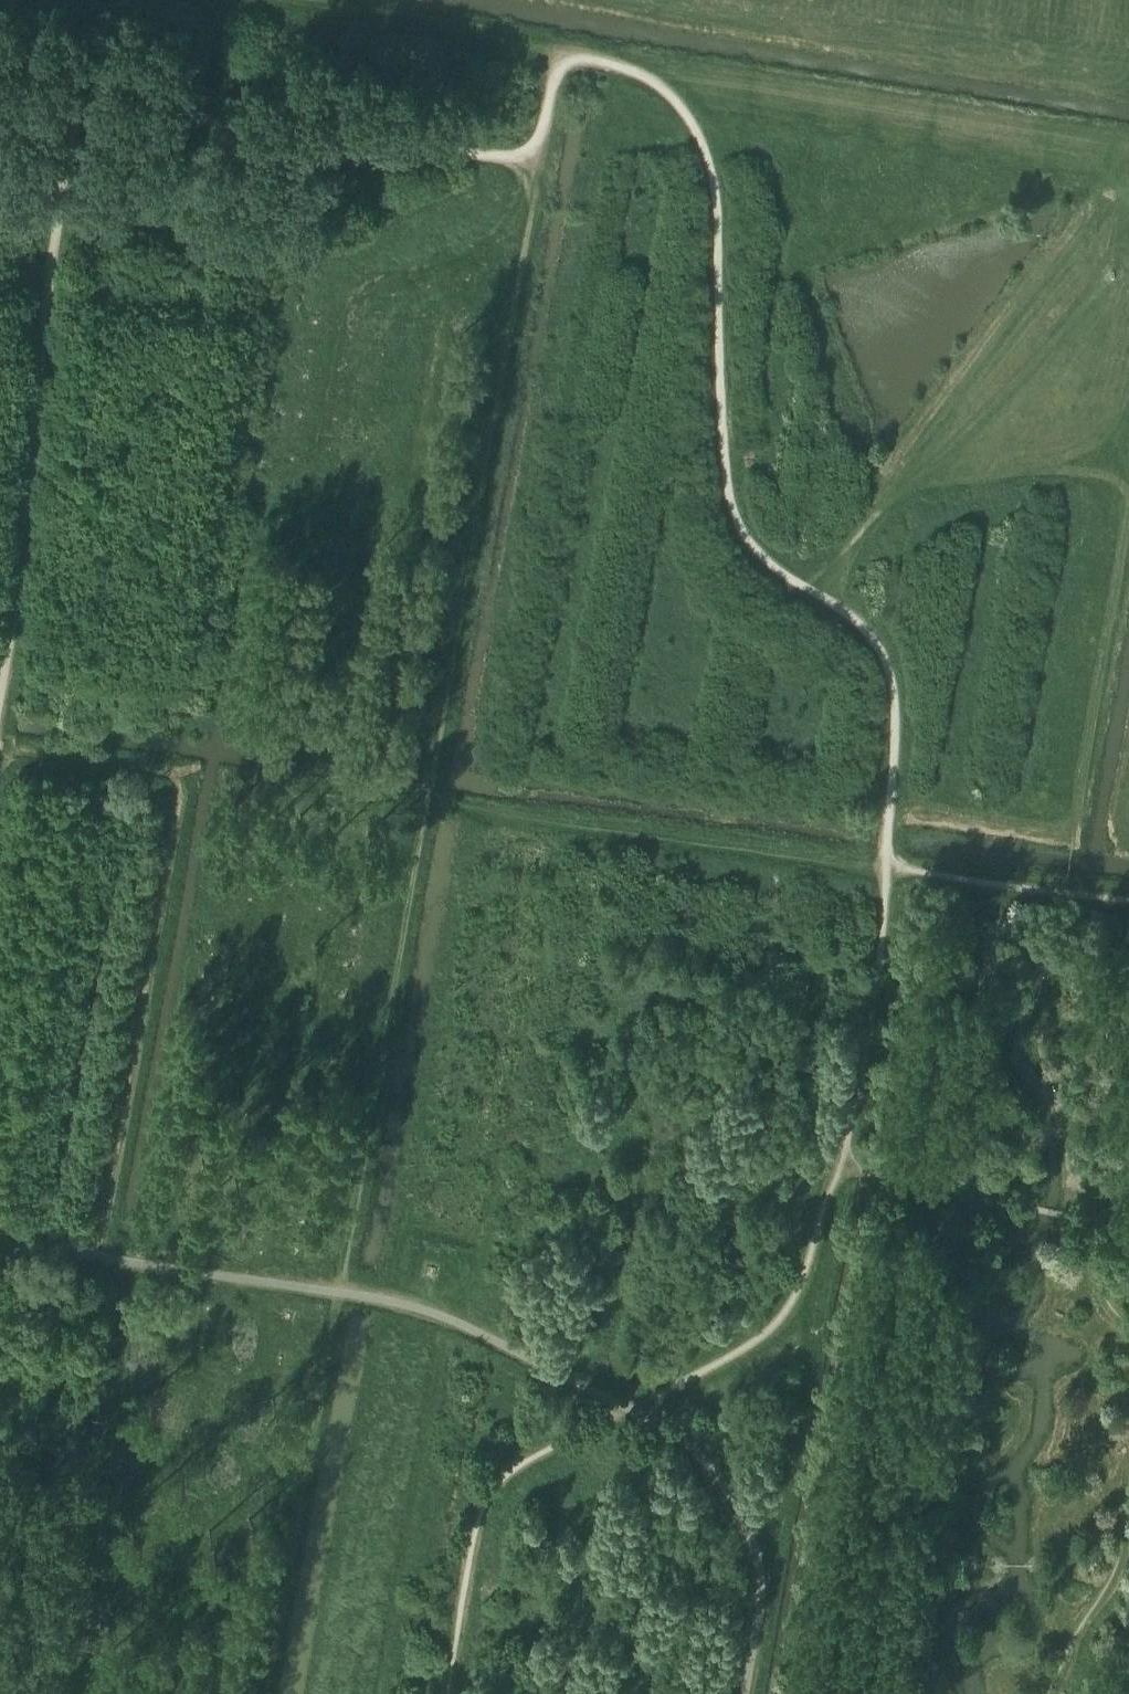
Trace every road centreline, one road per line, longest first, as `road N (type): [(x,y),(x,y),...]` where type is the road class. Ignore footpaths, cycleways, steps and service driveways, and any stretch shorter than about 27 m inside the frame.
road 1 (track): [(1026,1208),(841,1163),(883,956),(895,711),(873,636),(808,591)]
road 2 (track): [(0,710),(74,97)]
road 3 (track): [(808,591),(773,568),(736,526),(711,172),(680,105),(630,71)]
road 4 (track): [(0,84),(409,150),(509,157),(532,151)]
road 5 (track): [(1128,144),(630,71)]
road 6 (track): [(383,1299),(471,811)]
road 7 (track): [(365,1693),(421,1311)]
road 8 (track): [(628,1409),(505,1474),(481,1504),(450,1693)]
road 9 (track): [(841,1163),(793,1318),(776,1337),(628,1409)]
road 10 (track): [(885,874),(1128,900)]

